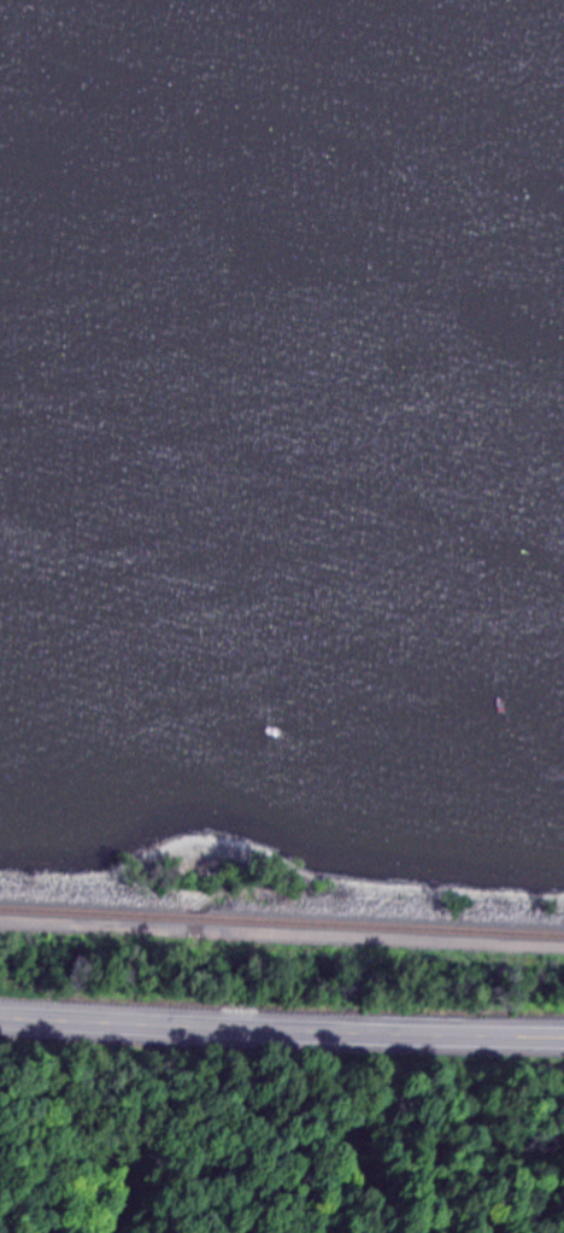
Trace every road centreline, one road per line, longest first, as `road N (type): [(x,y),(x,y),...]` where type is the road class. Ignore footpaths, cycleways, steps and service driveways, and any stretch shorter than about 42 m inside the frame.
road 1 (trunk): [(563,1034),(0,1016)]

